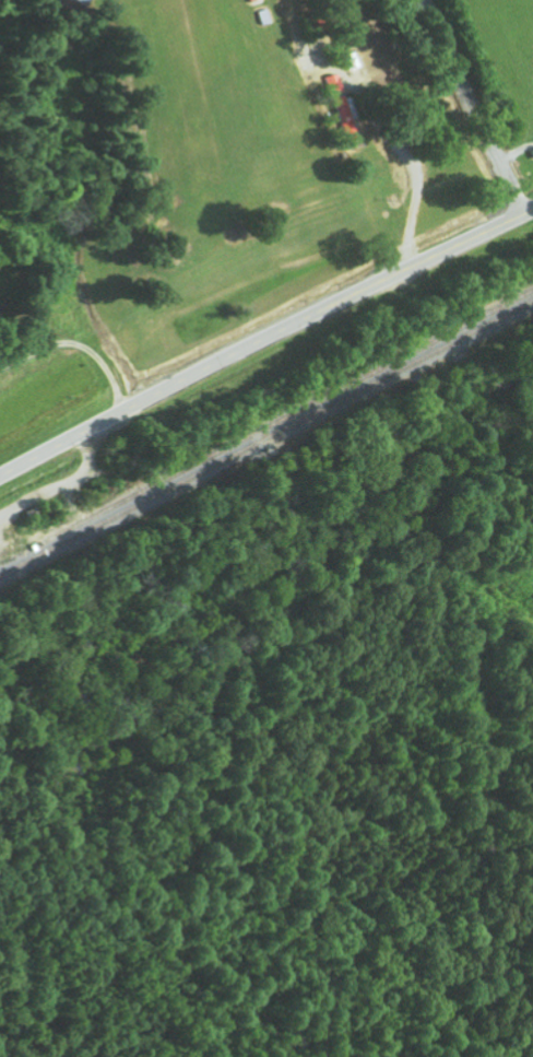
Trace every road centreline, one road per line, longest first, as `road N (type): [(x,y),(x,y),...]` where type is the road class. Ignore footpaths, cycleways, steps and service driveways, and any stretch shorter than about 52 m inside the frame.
road 1 (primary): [(0,475),(532,210)]
road 2 (residential): [(521,215),(433,0)]

